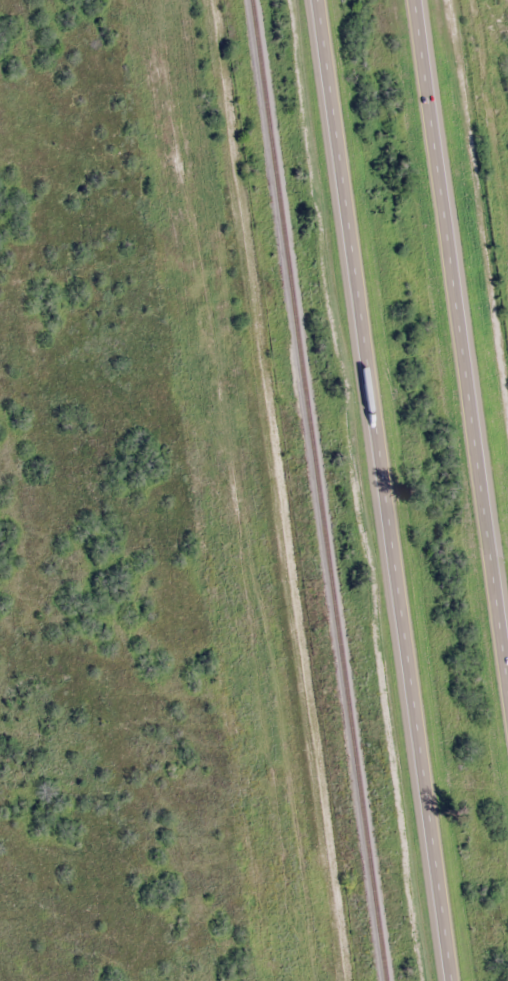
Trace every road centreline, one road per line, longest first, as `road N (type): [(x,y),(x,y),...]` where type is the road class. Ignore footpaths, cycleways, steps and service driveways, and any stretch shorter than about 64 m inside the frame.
road 1 (trunk): [(322,0),(451,980)]
road 2 (trunk): [(507,660),(417,0)]

